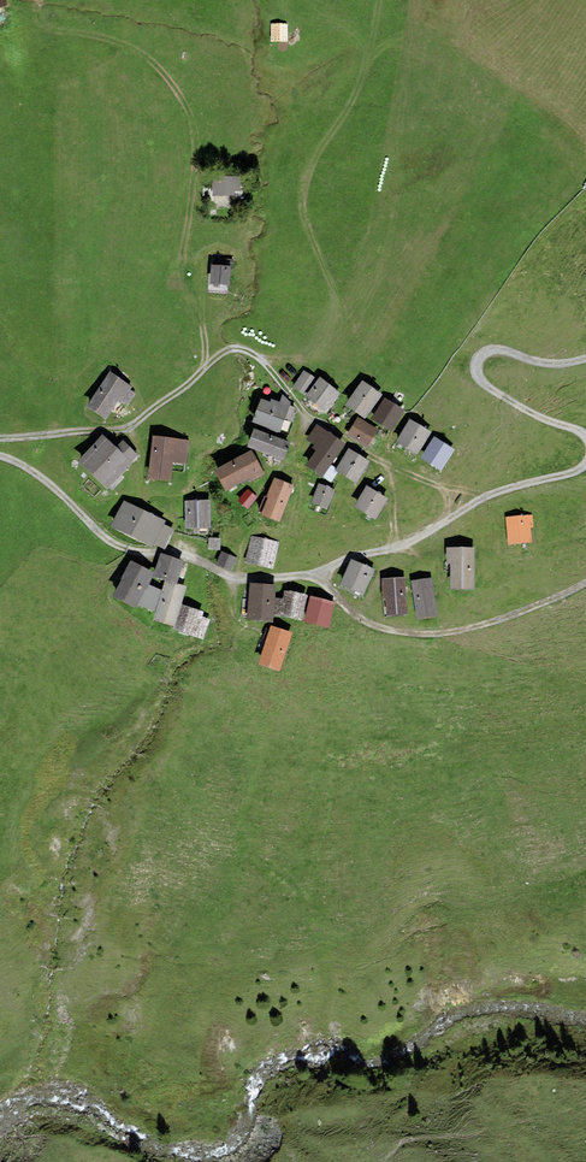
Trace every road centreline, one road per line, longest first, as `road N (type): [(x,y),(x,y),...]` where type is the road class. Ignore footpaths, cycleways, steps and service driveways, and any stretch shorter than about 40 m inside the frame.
road 1 (residential): [(0,438),(123,429),(227,349),(243,348),(307,414),(386,466),(394,546)]
road 2 (track): [(205,367),(186,273),(196,134),(186,101),(159,67),(118,43),(39,18),(37,0)]
road 3 (track): [(262,361),(301,359),(314,348),(333,305),(305,216),(303,177),(352,100),(376,0)]
road 4 (residential): [(0,456),(17,460),(99,535),(127,549),(171,552),(262,580),(316,572)]
road 5 (track): [(316,572),(352,614),(395,631),(444,634),(512,614),(585,572)]
road 6 (track): [(585,358),(548,362),(497,349),(483,353),(477,368),(484,384),(585,439)]

